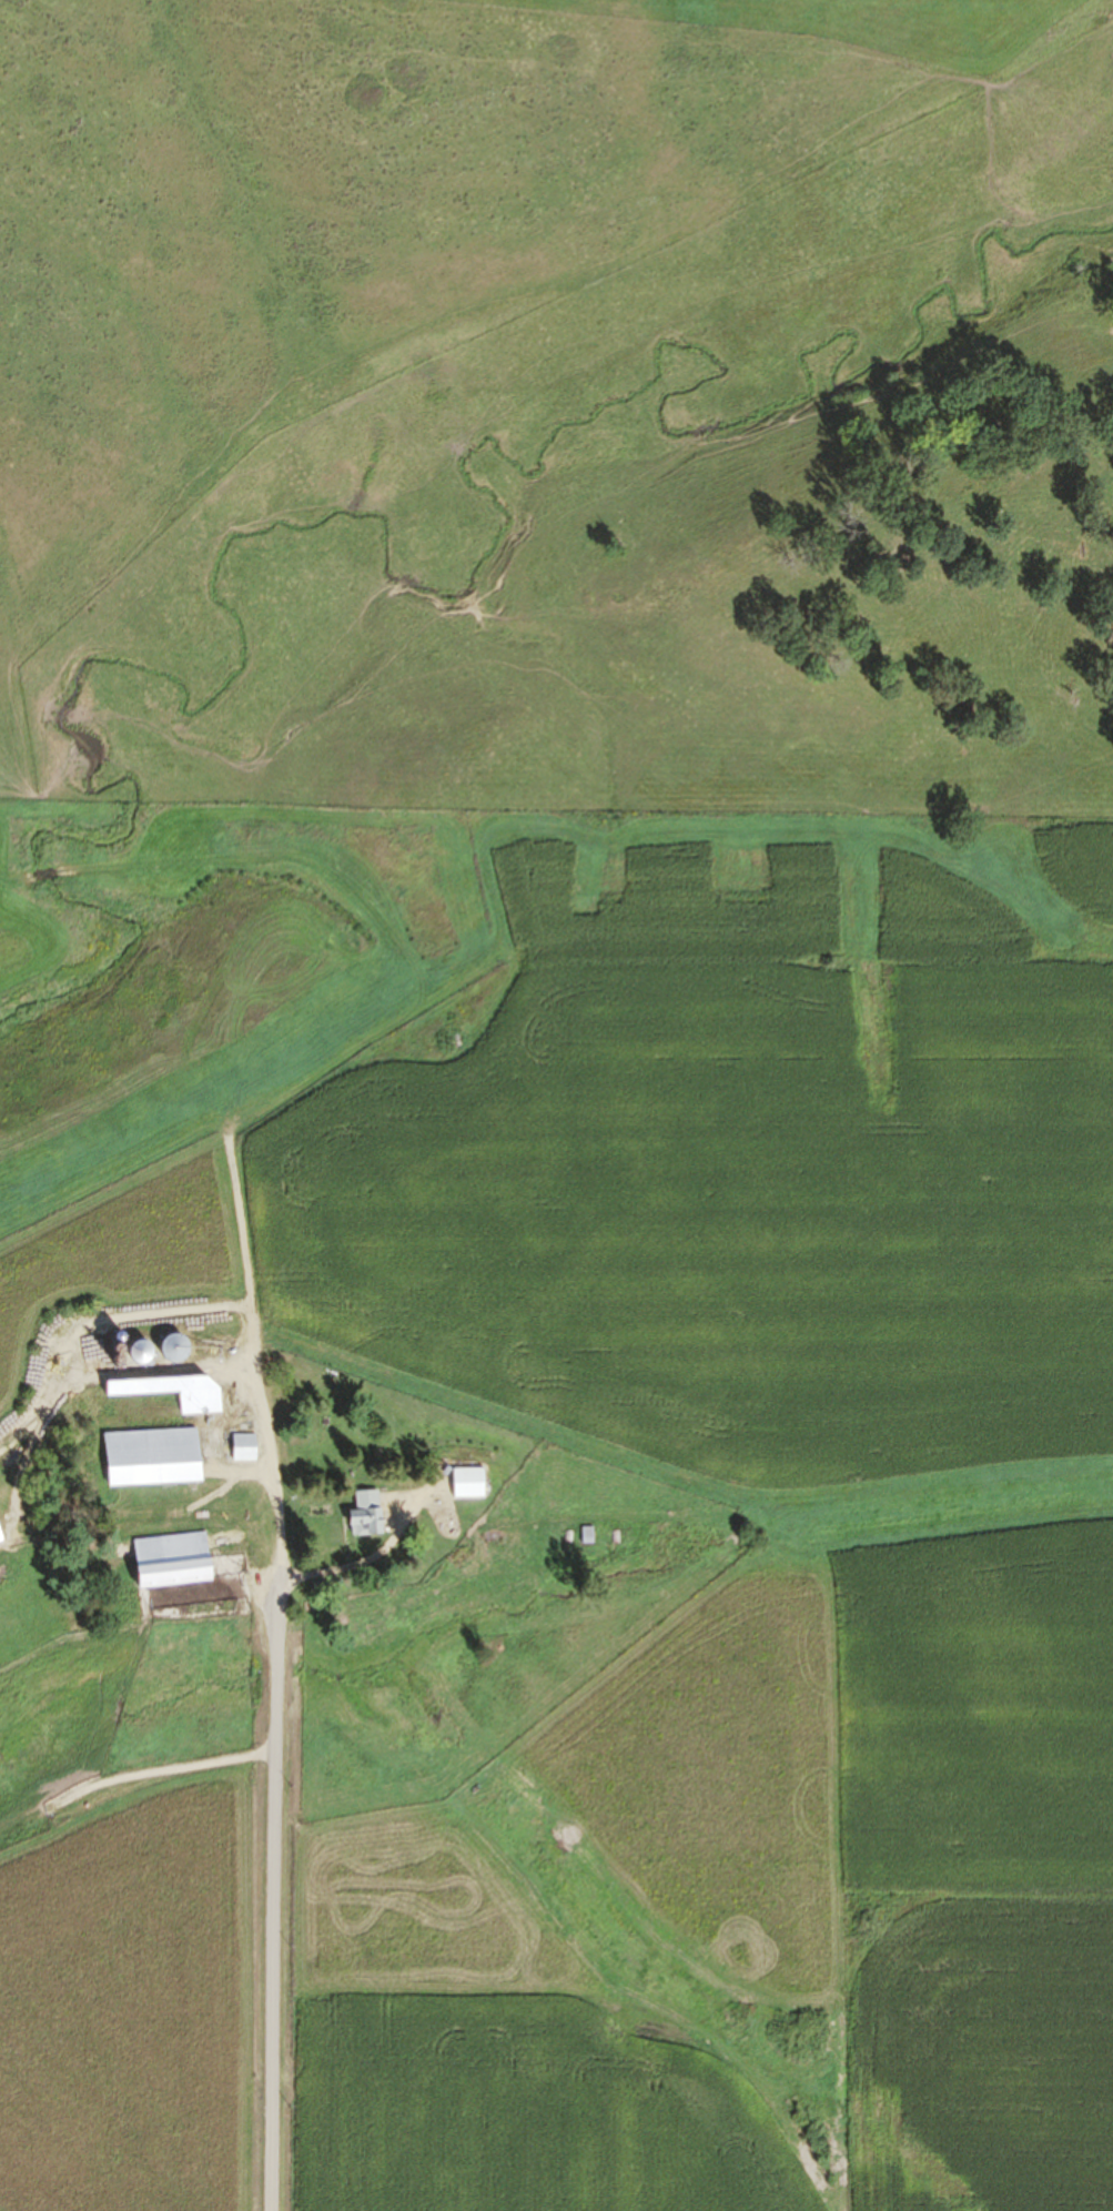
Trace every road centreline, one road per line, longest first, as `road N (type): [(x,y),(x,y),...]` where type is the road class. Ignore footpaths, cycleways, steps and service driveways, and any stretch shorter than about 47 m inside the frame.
road 1 (residential): [(274,2210),(285,1526),(252,1321)]

